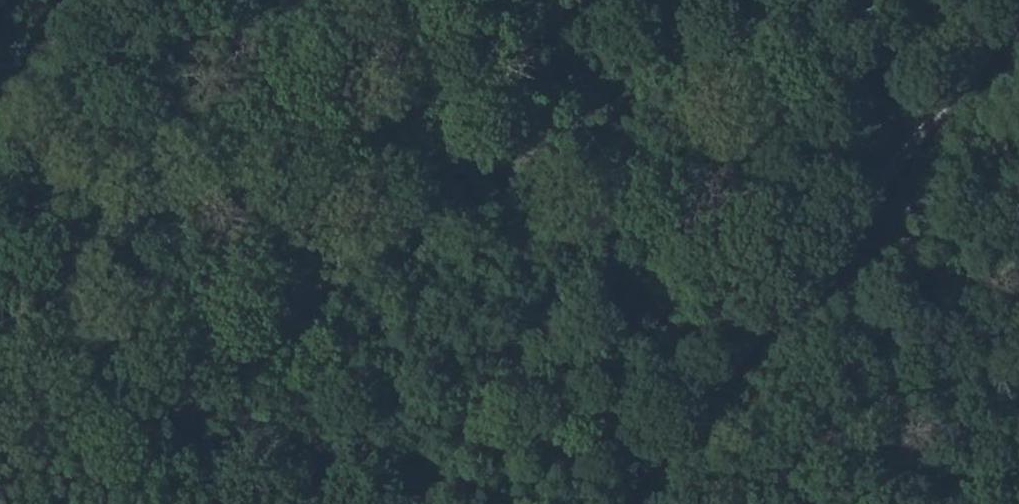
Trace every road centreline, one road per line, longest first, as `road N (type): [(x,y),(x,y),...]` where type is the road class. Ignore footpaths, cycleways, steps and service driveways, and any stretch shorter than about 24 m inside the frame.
road 1 (track): [(1018,27),(629,503)]

